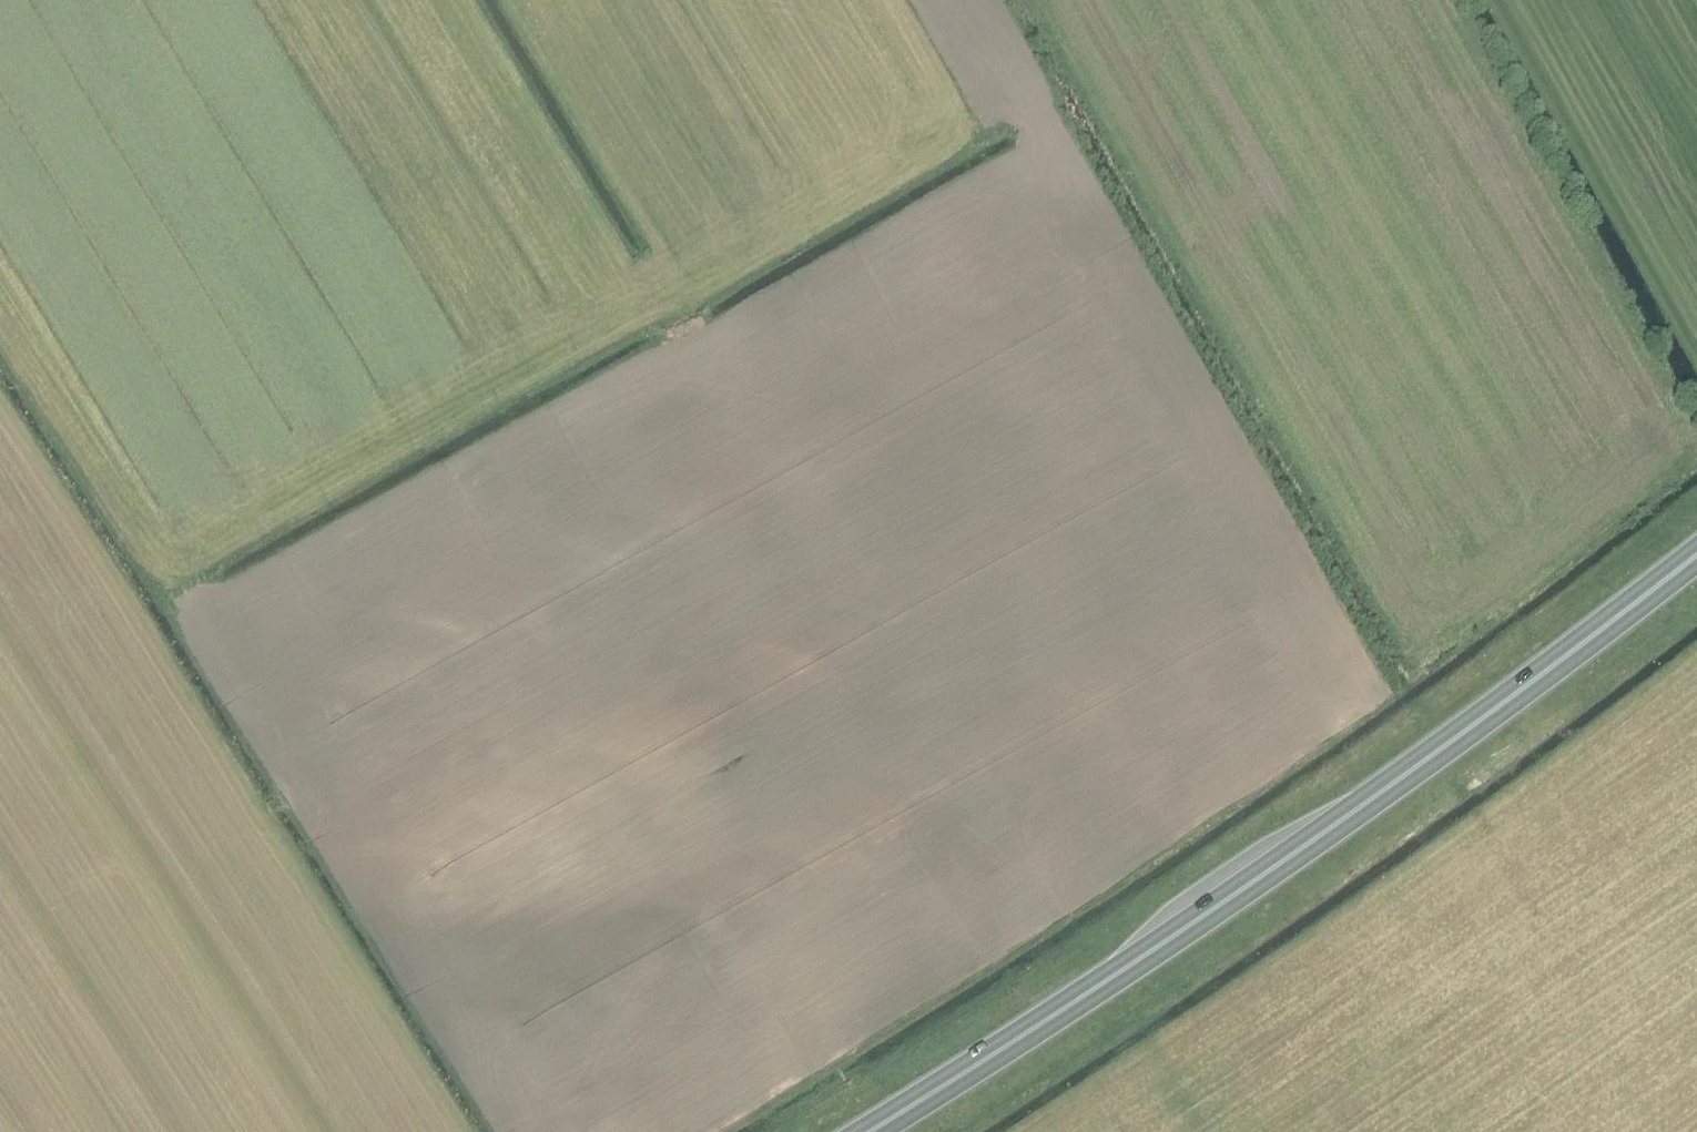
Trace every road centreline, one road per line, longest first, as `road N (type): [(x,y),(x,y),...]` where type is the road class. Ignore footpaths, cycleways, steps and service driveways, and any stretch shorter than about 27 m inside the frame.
road 1 (trunk): [(868,1131),(1222,903),(1472,728),(1696,554)]

